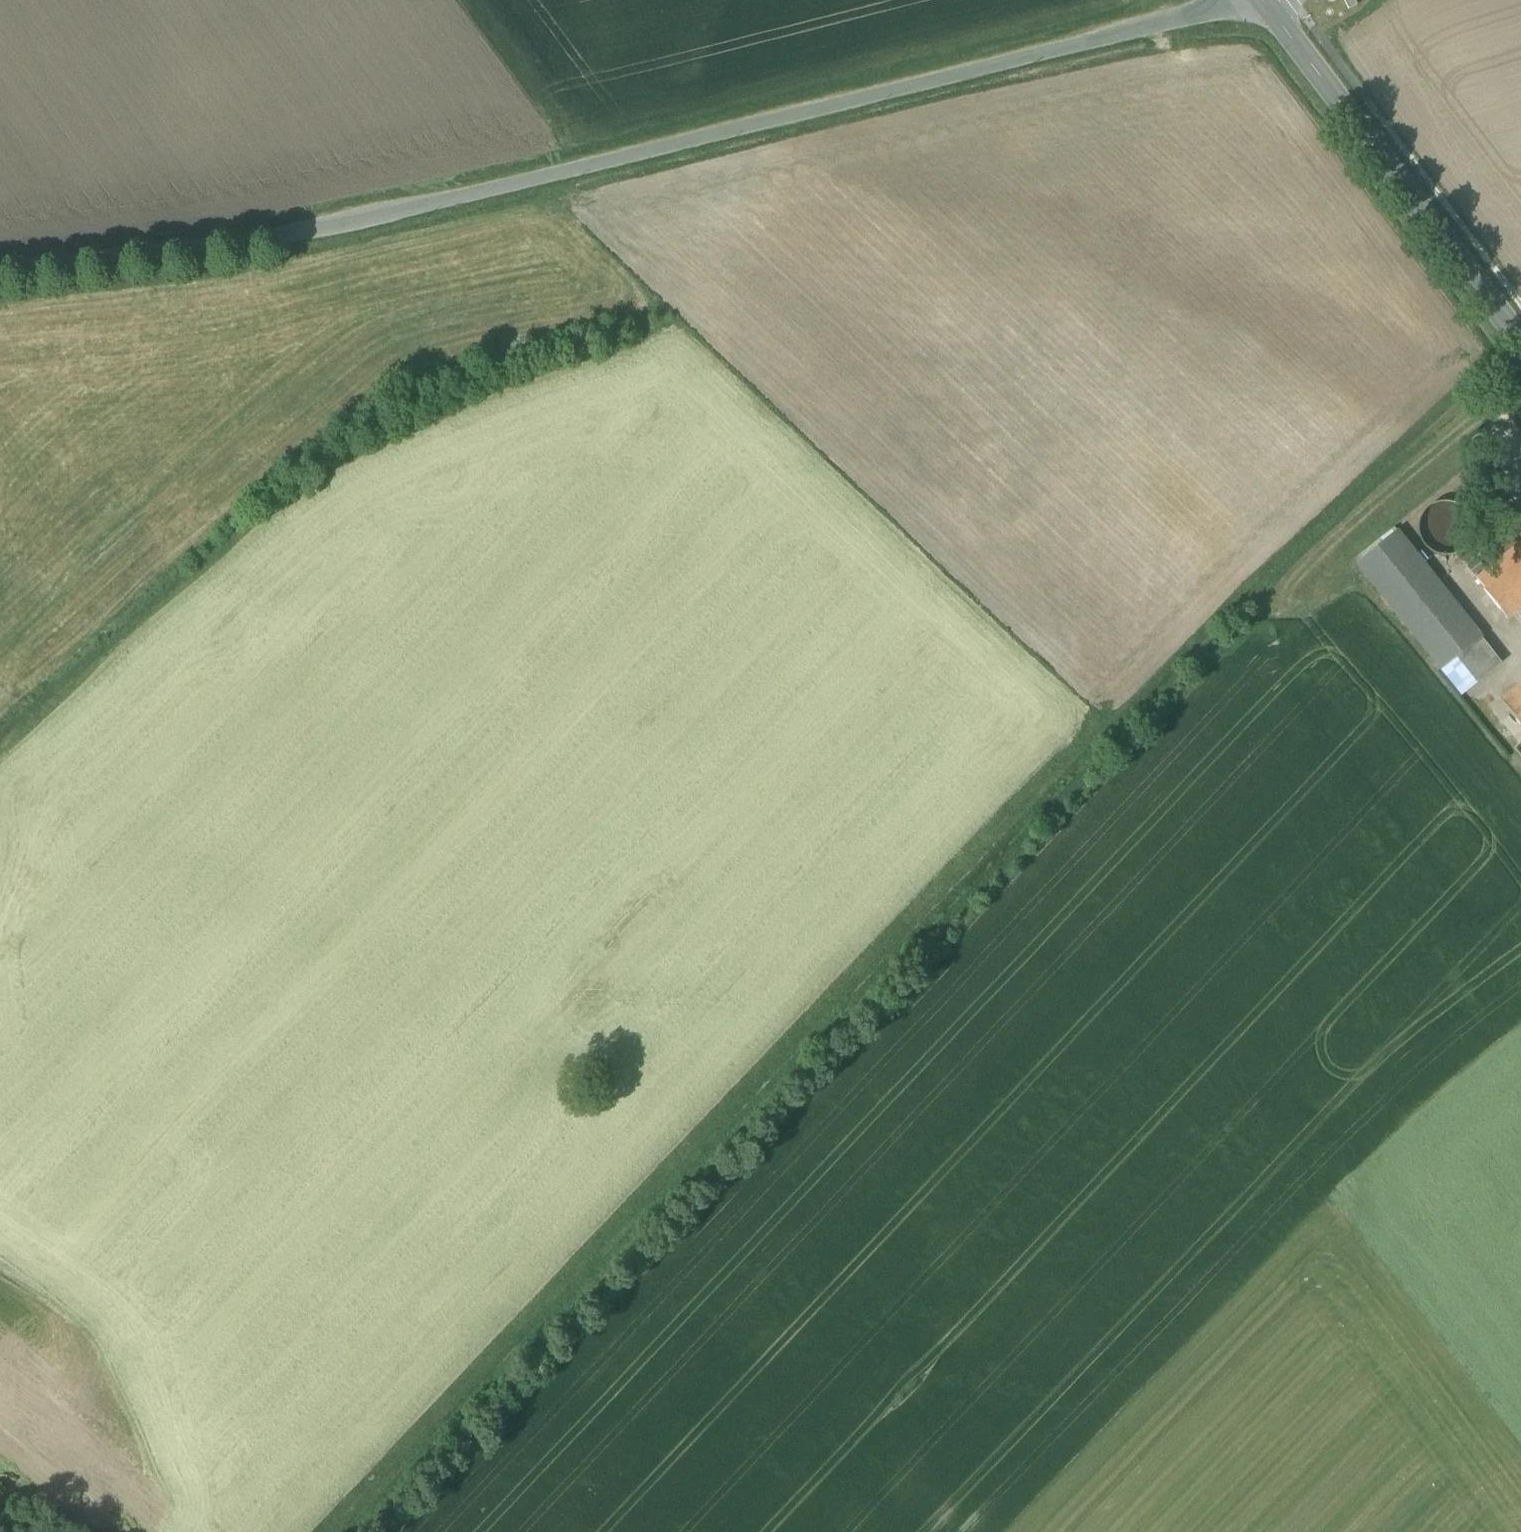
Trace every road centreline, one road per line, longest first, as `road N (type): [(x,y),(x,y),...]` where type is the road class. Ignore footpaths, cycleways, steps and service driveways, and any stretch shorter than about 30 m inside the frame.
road 1 (unclassified): [(1260,0),(250,240),(0,272)]
road 2 (secondary): [(1261,0),(1520,344)]

